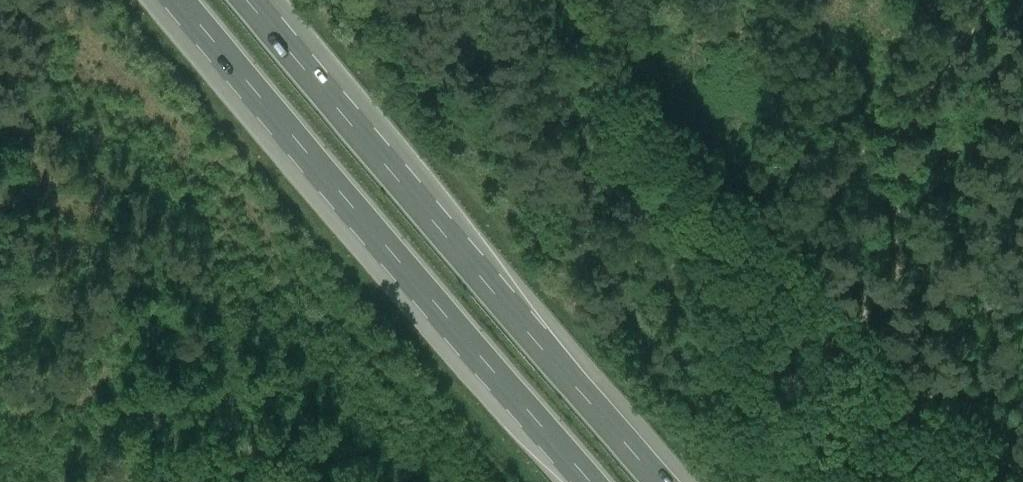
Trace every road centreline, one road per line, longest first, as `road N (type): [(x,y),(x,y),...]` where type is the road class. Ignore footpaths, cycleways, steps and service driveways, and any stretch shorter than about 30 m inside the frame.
road 1 (motorway): [(177,0),(588,481)]
road 2 (motorway): [(655,481),(245,0)]
road 3 (track): [(423,0),(585,127),(685,138),(734,167),(790,218),(854,250)]
road 4 (track): [(907,119),(889,268),(924,402),(1022,481)]
road 5 (track): [(992,0),(907,119)]

